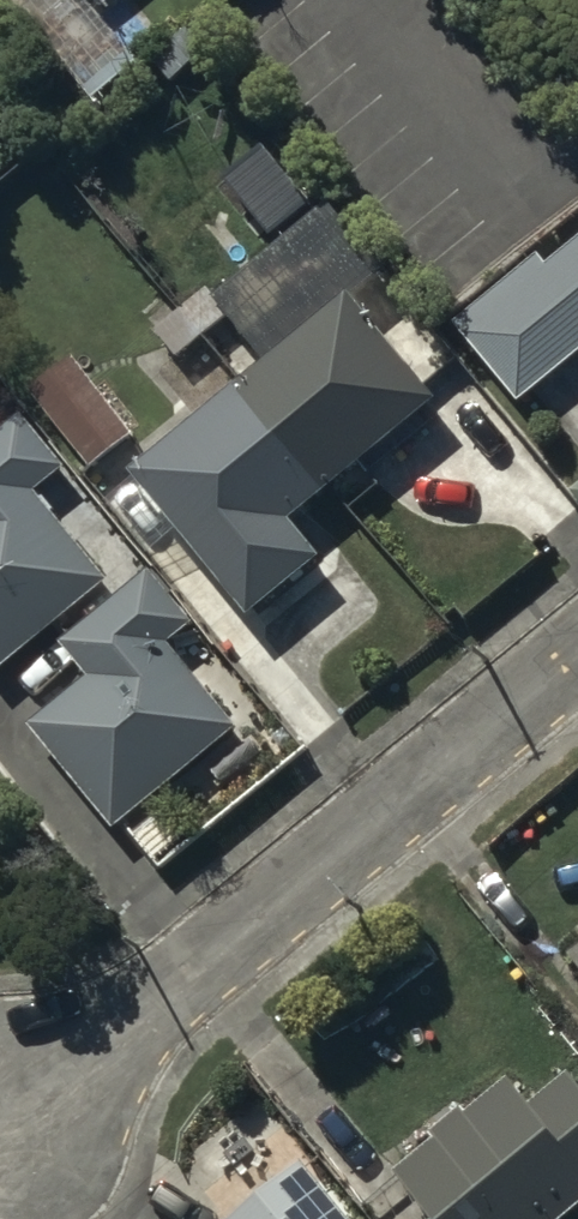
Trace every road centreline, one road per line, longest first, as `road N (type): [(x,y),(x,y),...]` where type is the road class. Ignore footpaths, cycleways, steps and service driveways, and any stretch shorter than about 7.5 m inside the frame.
road 1 (residential): [(577,666),(0,1142)]

